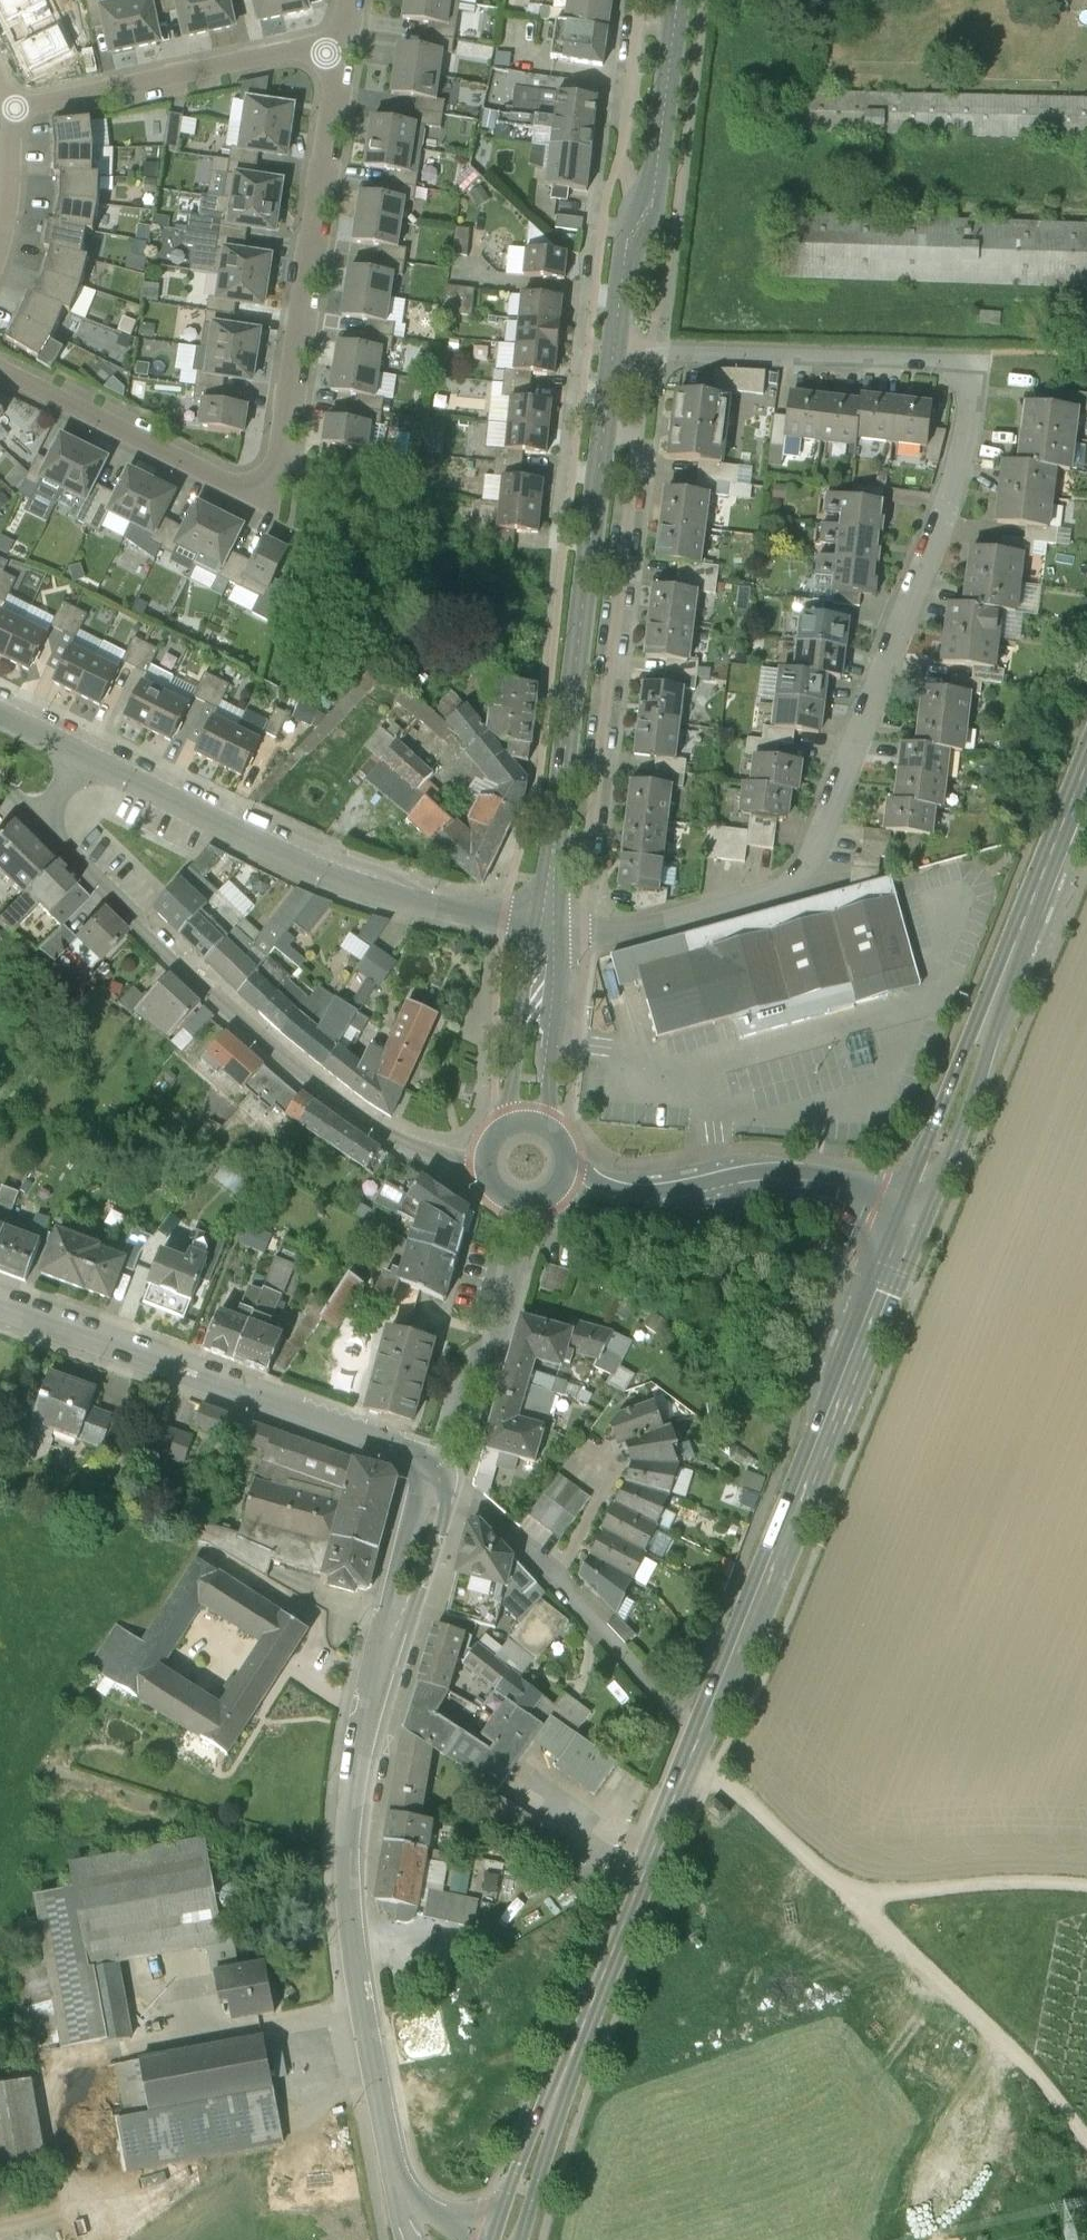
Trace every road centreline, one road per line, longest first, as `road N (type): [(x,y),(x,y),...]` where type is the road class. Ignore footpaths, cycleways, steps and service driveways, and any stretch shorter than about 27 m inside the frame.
road 1 (residential): [(614,350),(971,362),(967,427),(825,820),(792,883),(657,924),(548,920)]
road 2 (primary): [(506,2239),(548,2113),(913,1220)]
road 3 (unclassified): [(439,1467),(361,1746),(348,1848),(364,2004),(397,2181),(439,2239)]
road 4 (residential): [(340,43),(276,467),(263,481),(227,480),(0,367)]
road 5 (tertiary): [(44,827),(268,1044),(378,1127),(484,1166)]
road 6 (tertiary): [(548,920),(464,914),(343,881),(82,756)]
road 7 (primary): [(913,1220),(1086,763)]
road 8 (residential): [(552,872),(590,851),(599,783),(637,448),(605,428)]
road 9 (unclassified): [(0,1303),(439,1467)]
road 10 (tertiary): [(552,872),(605,428)]
road 11 (tertiary): [(571,1174),(595,1192),(642,1205),(793,1185),(913,1220)]
road 12 (track): [(1086,2139),(1037,2071),(849,1894)]
road 13 (residential): [(9,109),(340,43)]
road 14 (residential): [(679,4),(638,29),(624,139),(629,242)]
road 15 (tertiary): [(629,242),(654,203),(679,4)]
road 16 (unclassified): [(498,1249),(494,1264),(505,1293),(493,1339),(465,1365),(439,1467)]
road 17 (track): [(1086,1888),(849,1894)]
road 18 (tertiary): [(531,1119),(548,920)]
road 19 (track): [(849,1894),(716,1768)]
road 20 (residential): [(439,1467),(550,1579)]
road 21 (residential): [(0,238),(9,109)]
road 22 (tertiary): [(484,1166),(493,1191),(525,1208),(553,1200),(571,1174)]

